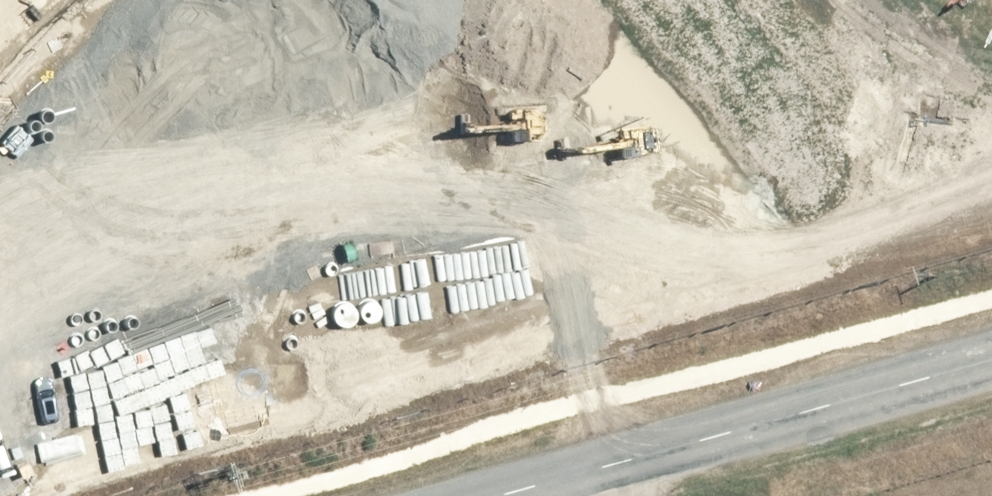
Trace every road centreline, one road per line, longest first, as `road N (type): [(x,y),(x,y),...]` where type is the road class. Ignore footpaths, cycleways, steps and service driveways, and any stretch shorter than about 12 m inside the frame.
road 1 (unknown): [(991,339),(401,495)]
road 2 (tertiary): [(401,495),(991,339)]

